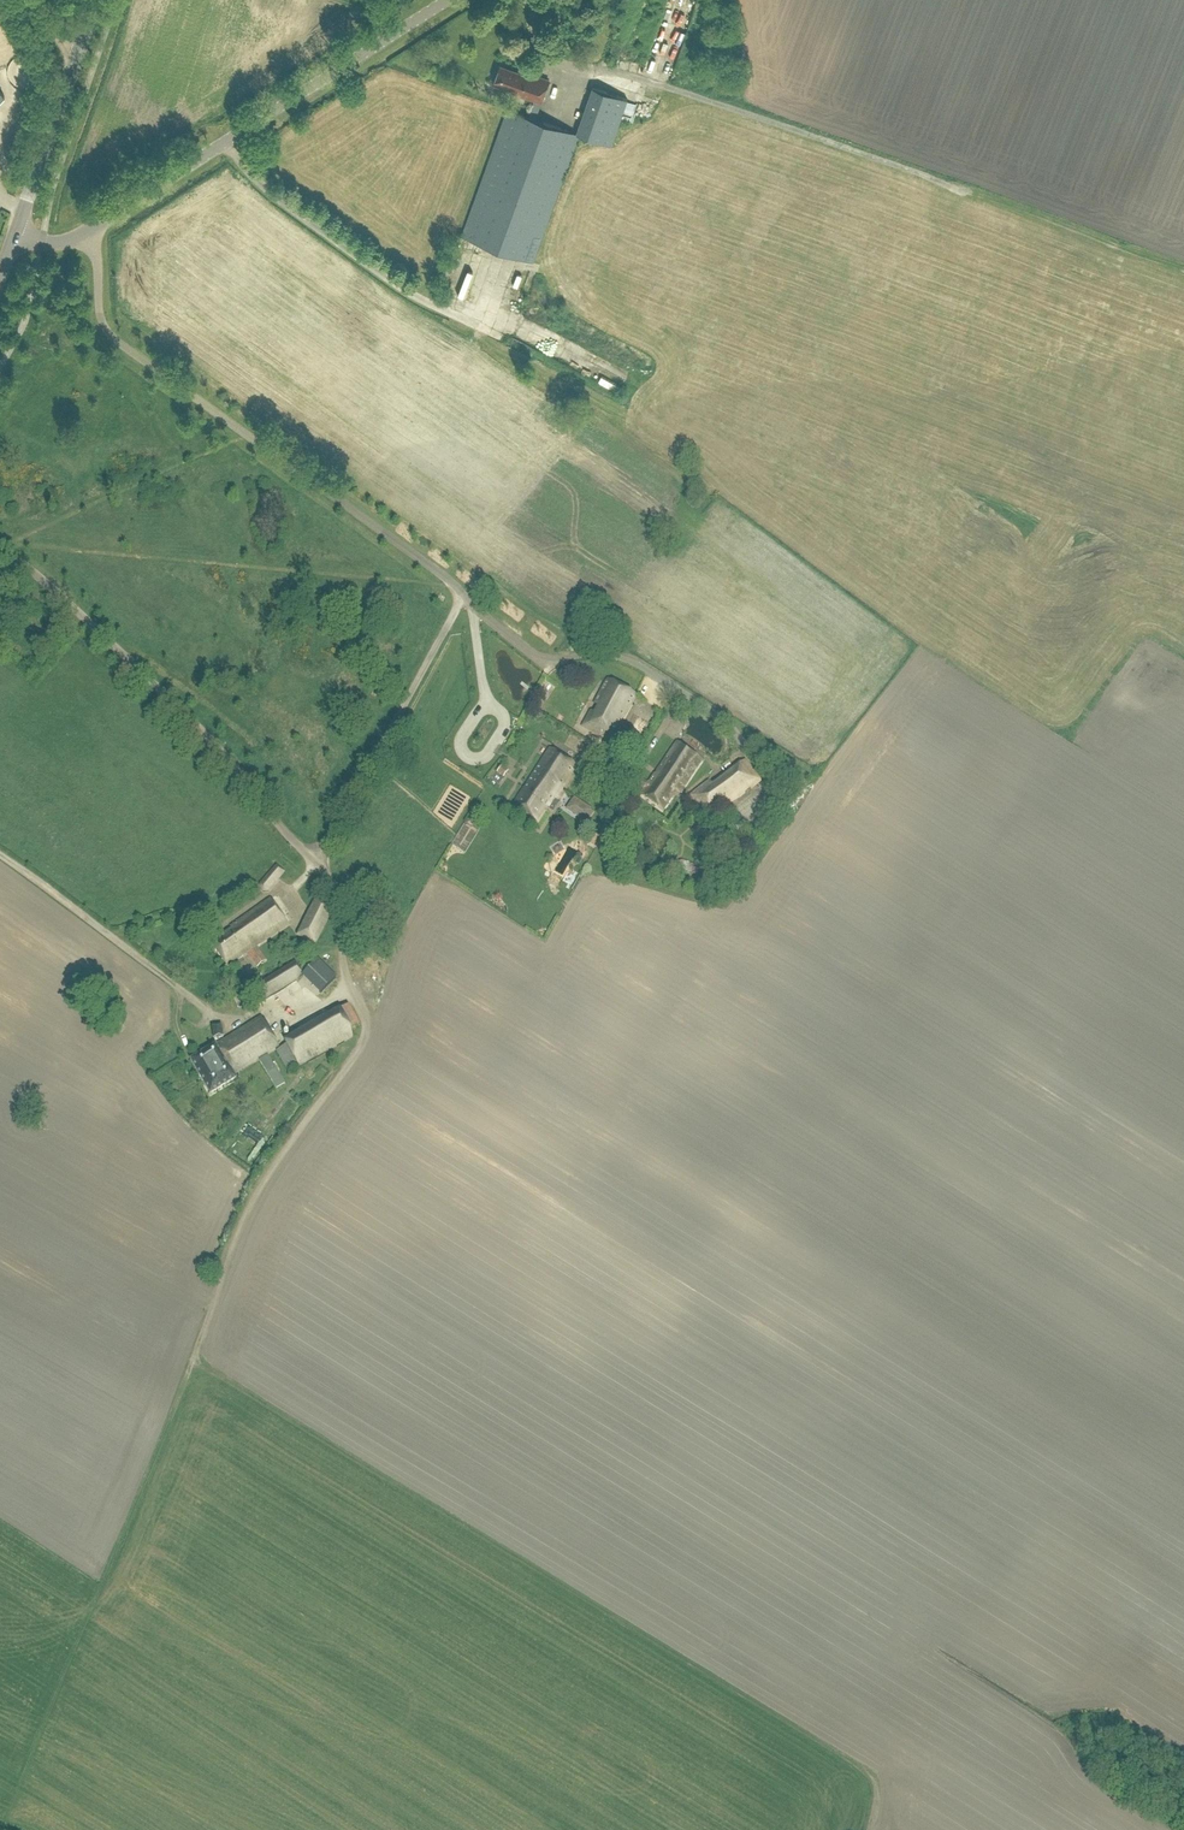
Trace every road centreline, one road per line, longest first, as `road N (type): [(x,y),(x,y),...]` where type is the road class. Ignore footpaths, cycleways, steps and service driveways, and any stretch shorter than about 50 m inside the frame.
road 1 (track): [(194,1359),(262,1182),(367,1030),(342,967),(339,903),(314,861),(205,735),(0,548)]
road 2 (track): [(868,1829),(868,1781),(194,1359)]
road 3 (unclassified): [(594,664),(536,657),(441,573),(117,339),(102,324),(97,252),(86,231)]
road 4 (track): [(1183,268),(656,83)]
road 5 (track): [(9,1829),(194,1359)]
road 6 (unclassified): [(86,231),(446,0)]
road 7 (track): [(314,861),(464,596)]
road 8 (track): [(0,855),(224,1016)]
road 9 (secondary): [(14,234),(96,0)]

